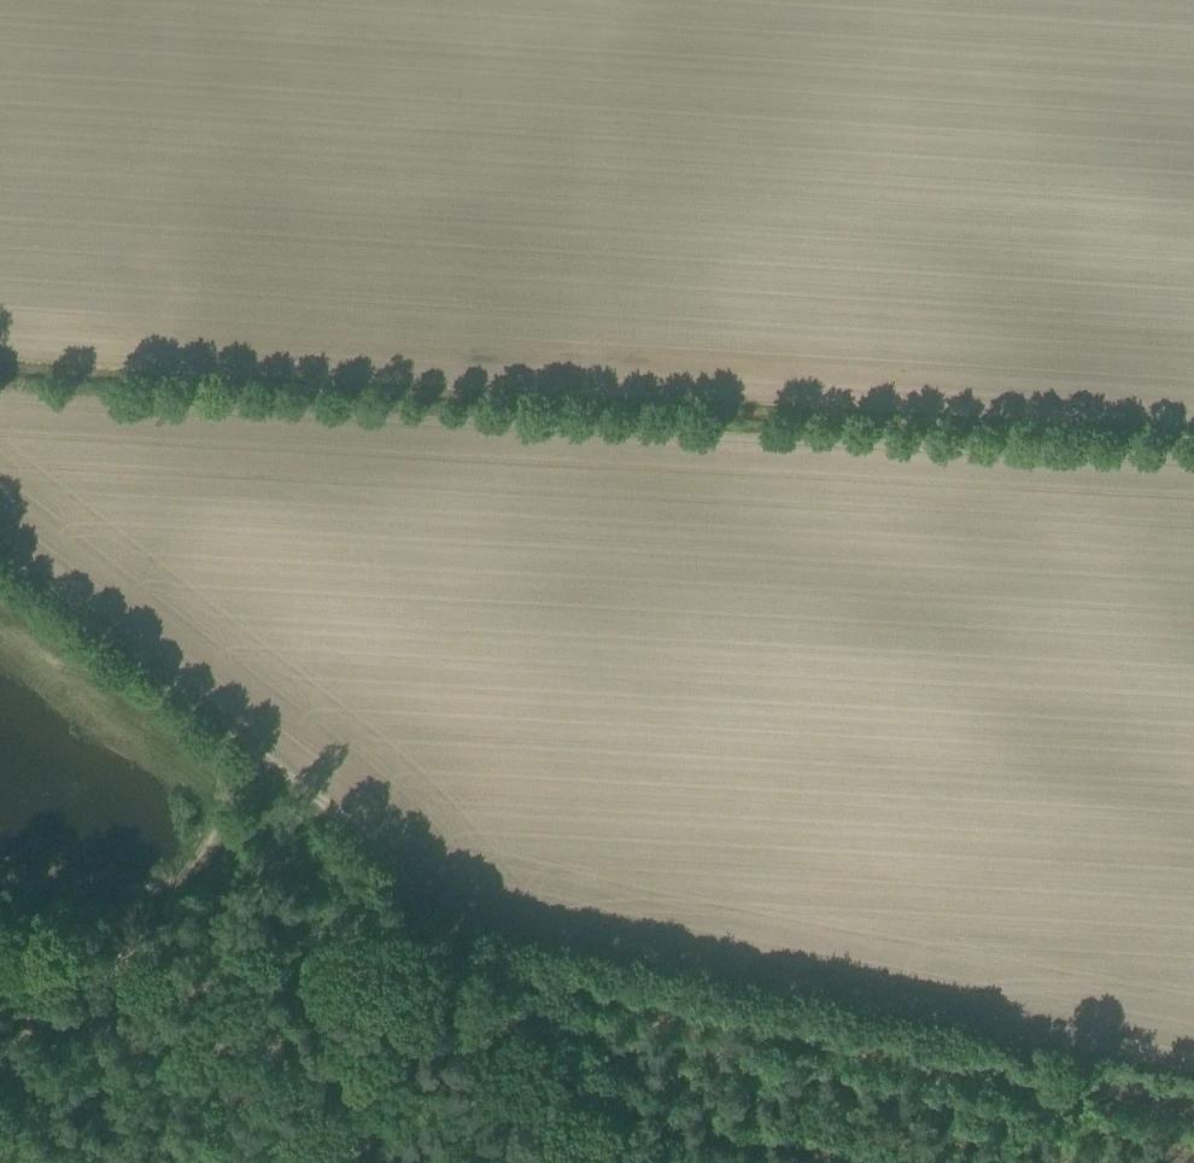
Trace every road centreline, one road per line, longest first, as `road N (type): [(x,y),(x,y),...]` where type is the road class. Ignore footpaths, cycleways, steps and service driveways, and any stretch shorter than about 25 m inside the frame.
road 1 (track): [(648,1162),(368,841),(0,547)]

